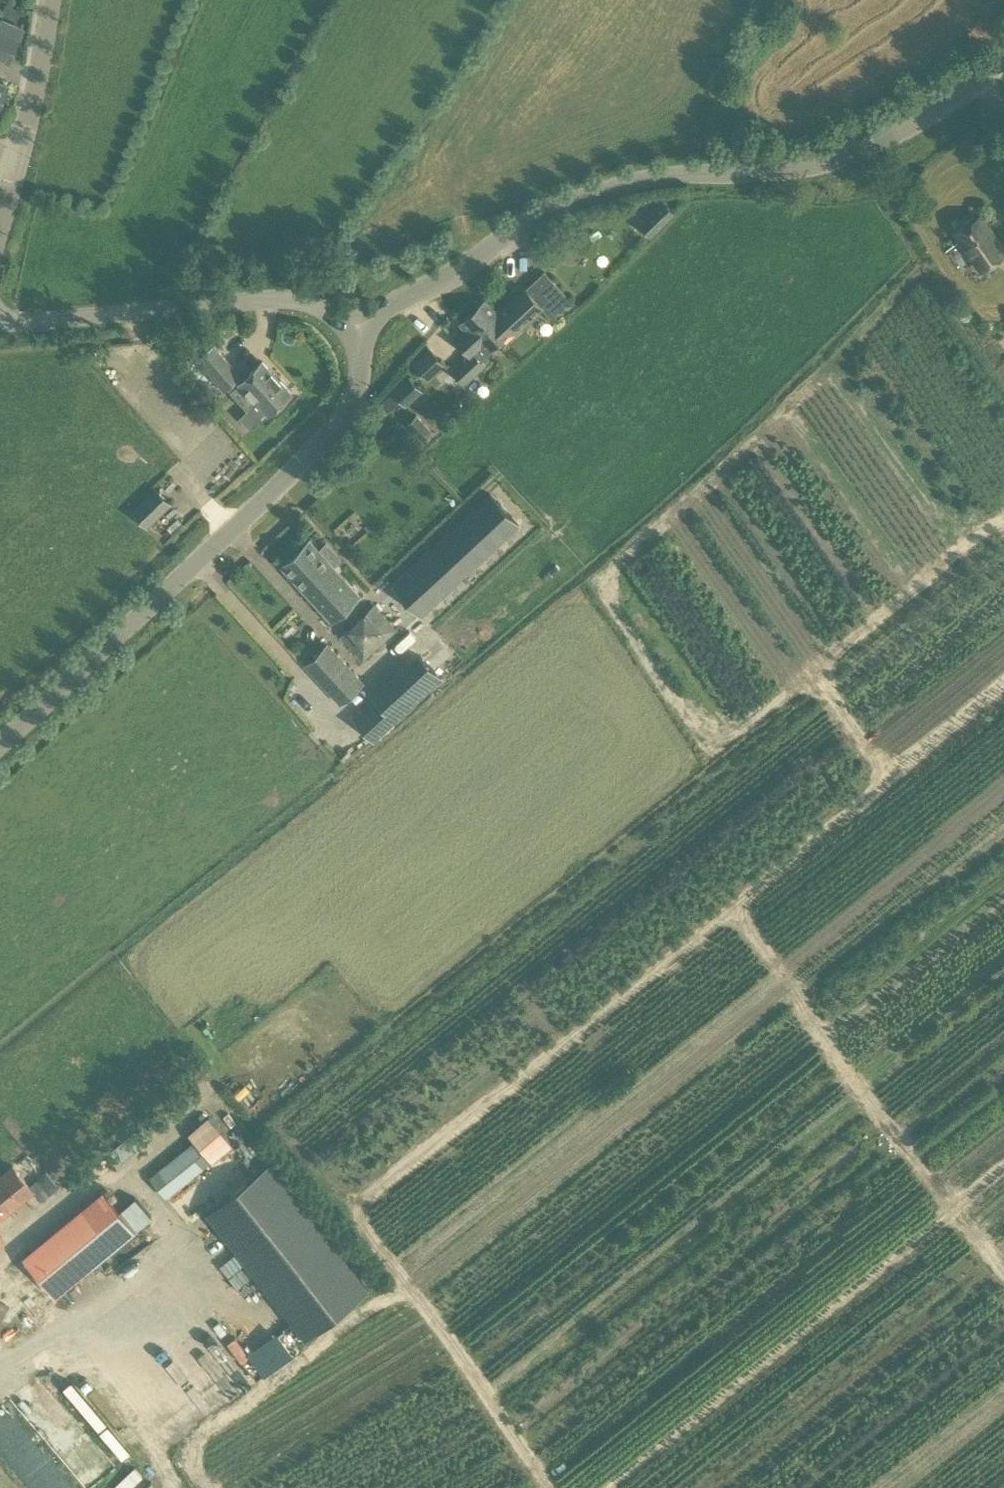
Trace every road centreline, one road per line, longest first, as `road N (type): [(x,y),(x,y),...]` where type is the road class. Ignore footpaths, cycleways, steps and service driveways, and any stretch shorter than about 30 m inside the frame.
road 1 (tertiary): [(350,336),(460,273),(552,207),(641,179),(783,168),(875,145),(1003,59)]
road 2 (tertiary): [(0,744),(338,424),(356,393),(350,336)]
road 3 (residential): [(350,336),(321,308),(285,299),(0,325)]
road 4 (unclassified): [(17,160),(48,0)]

